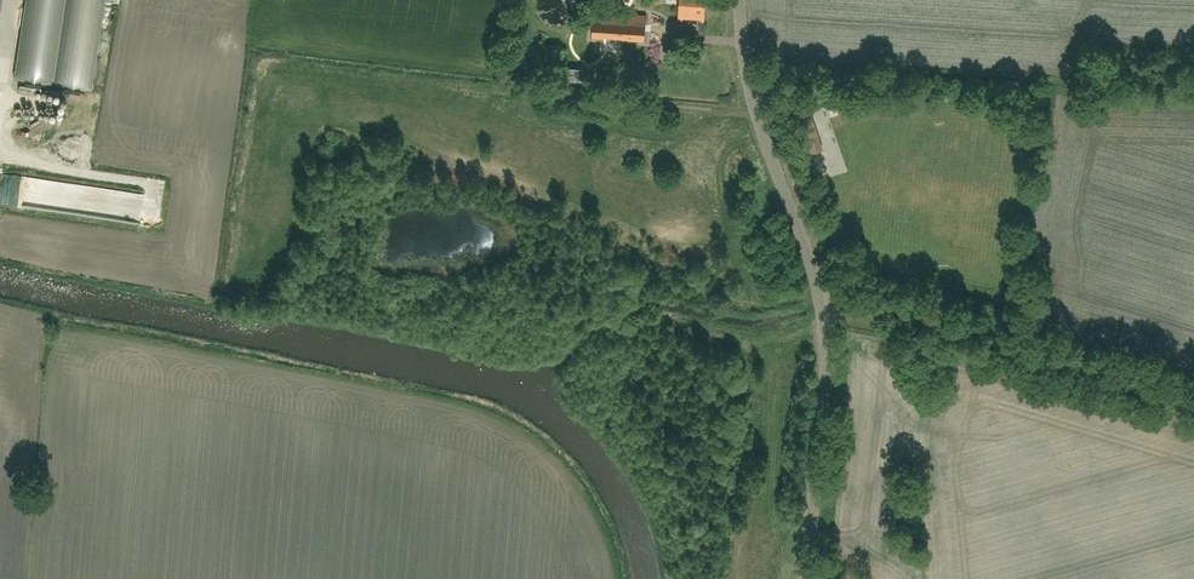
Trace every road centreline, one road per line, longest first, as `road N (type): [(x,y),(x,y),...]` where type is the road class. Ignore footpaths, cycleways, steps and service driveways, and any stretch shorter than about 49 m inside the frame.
road 1 (tertiary): [(809,578),(829,389),(824,317),(753,102),(741,0)]

